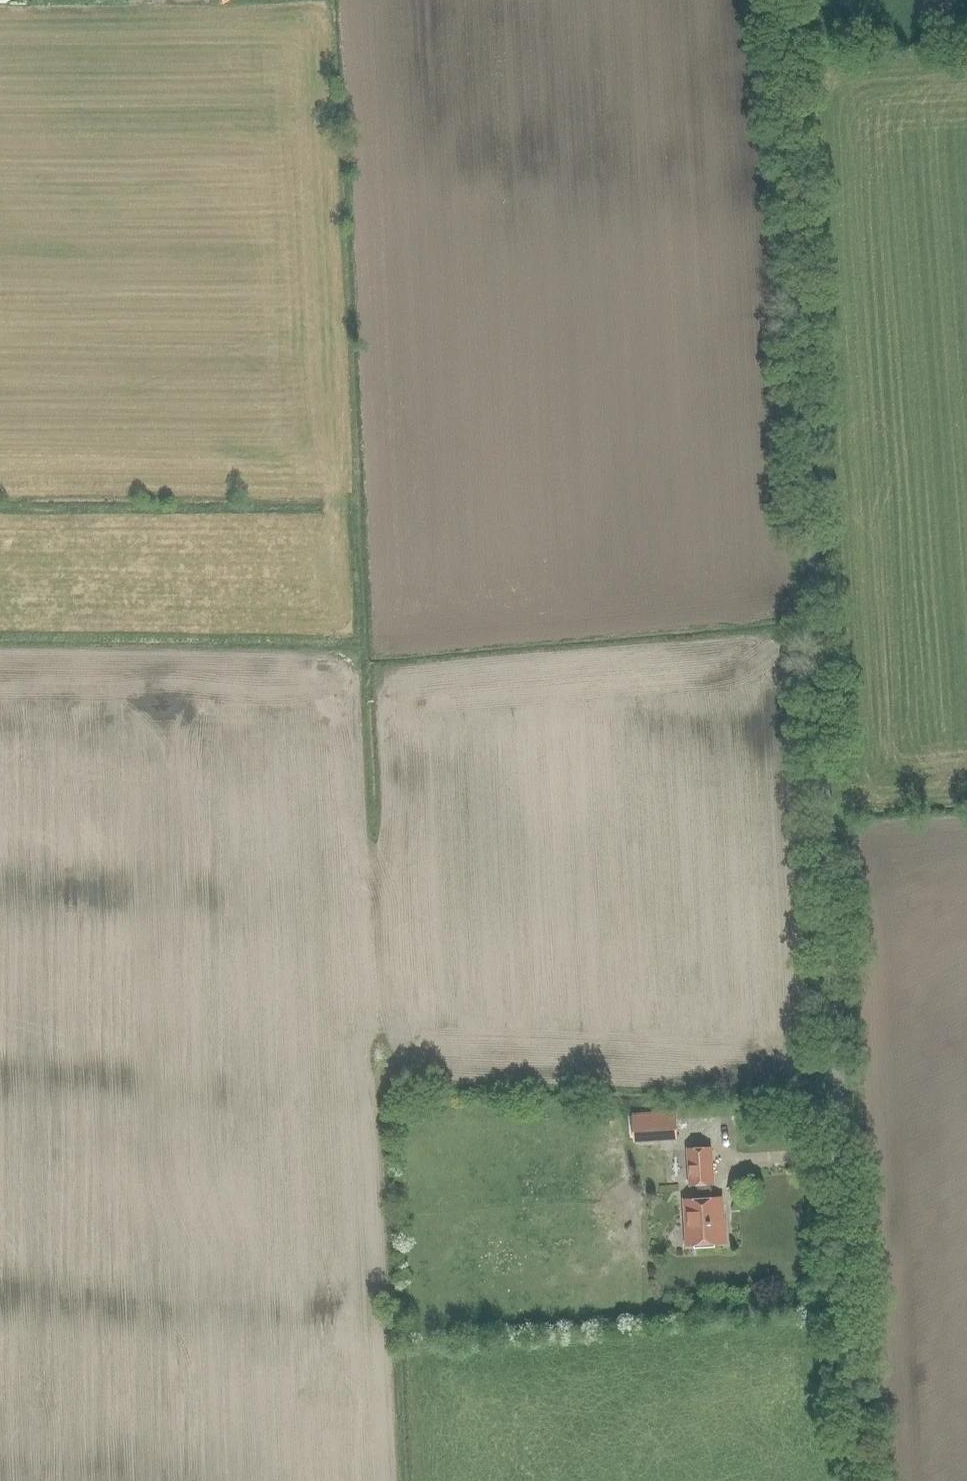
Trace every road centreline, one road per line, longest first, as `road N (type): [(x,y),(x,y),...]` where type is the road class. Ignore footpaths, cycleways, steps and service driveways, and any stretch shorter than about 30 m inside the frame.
road 1 (unclassified): [(855,1480),(778,0)]

